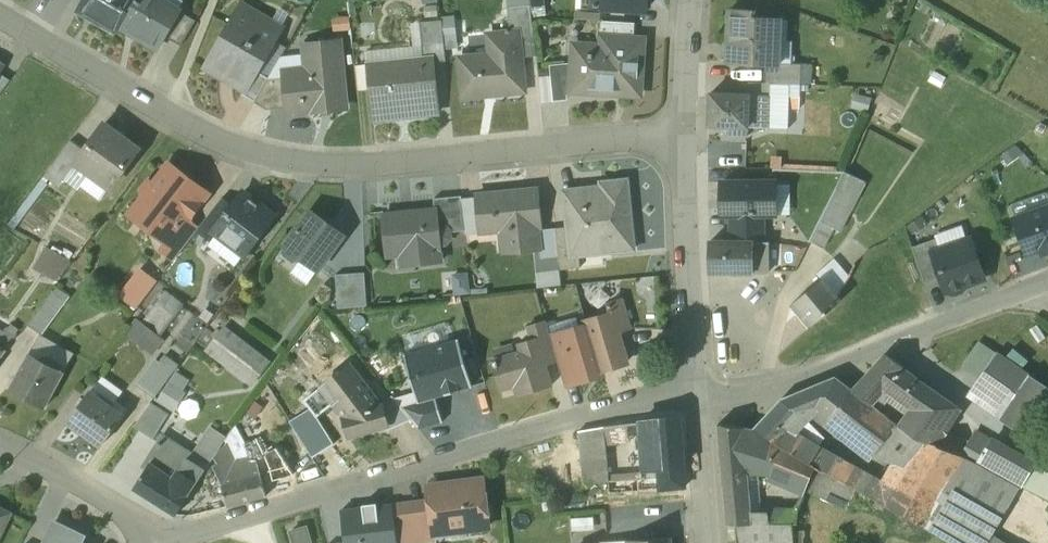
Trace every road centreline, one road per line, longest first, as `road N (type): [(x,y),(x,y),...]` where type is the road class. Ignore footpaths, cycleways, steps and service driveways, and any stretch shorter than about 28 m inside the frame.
road 1 (residential): [(0,20),(163,112),(298,164),(355,167),(689,136)]
road 2 (residential): [(143,542),(695,386)]
road 3 (residential): [(707,408),(1047,284)]
road 4 (residential): [(695,386),(689,136)]
road 5 (residential): [(0,449),(121,506),(143,542)]
road 6 (residential): [(689,136),(693,0)]
road 7 (residential): [(716,542),(707,408)]

